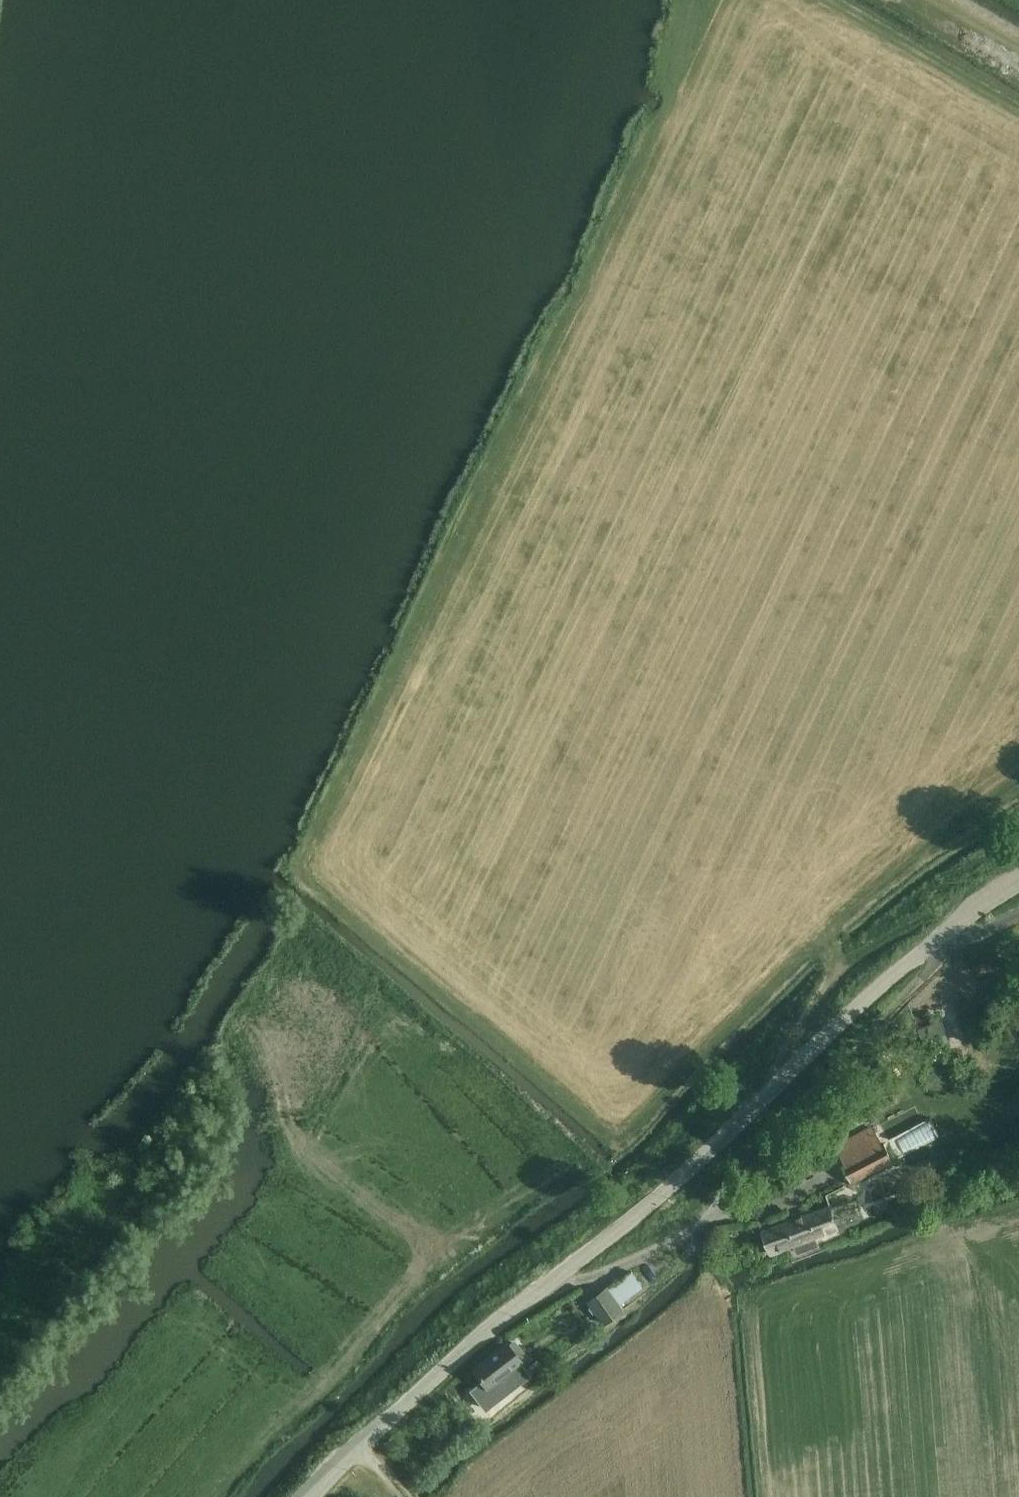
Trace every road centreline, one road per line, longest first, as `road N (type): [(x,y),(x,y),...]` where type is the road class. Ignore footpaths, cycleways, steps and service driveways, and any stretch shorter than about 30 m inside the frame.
road 1 (unclassified): [(320,1496),(483,1339),(696,1166),(891,978),(1018,883)]

